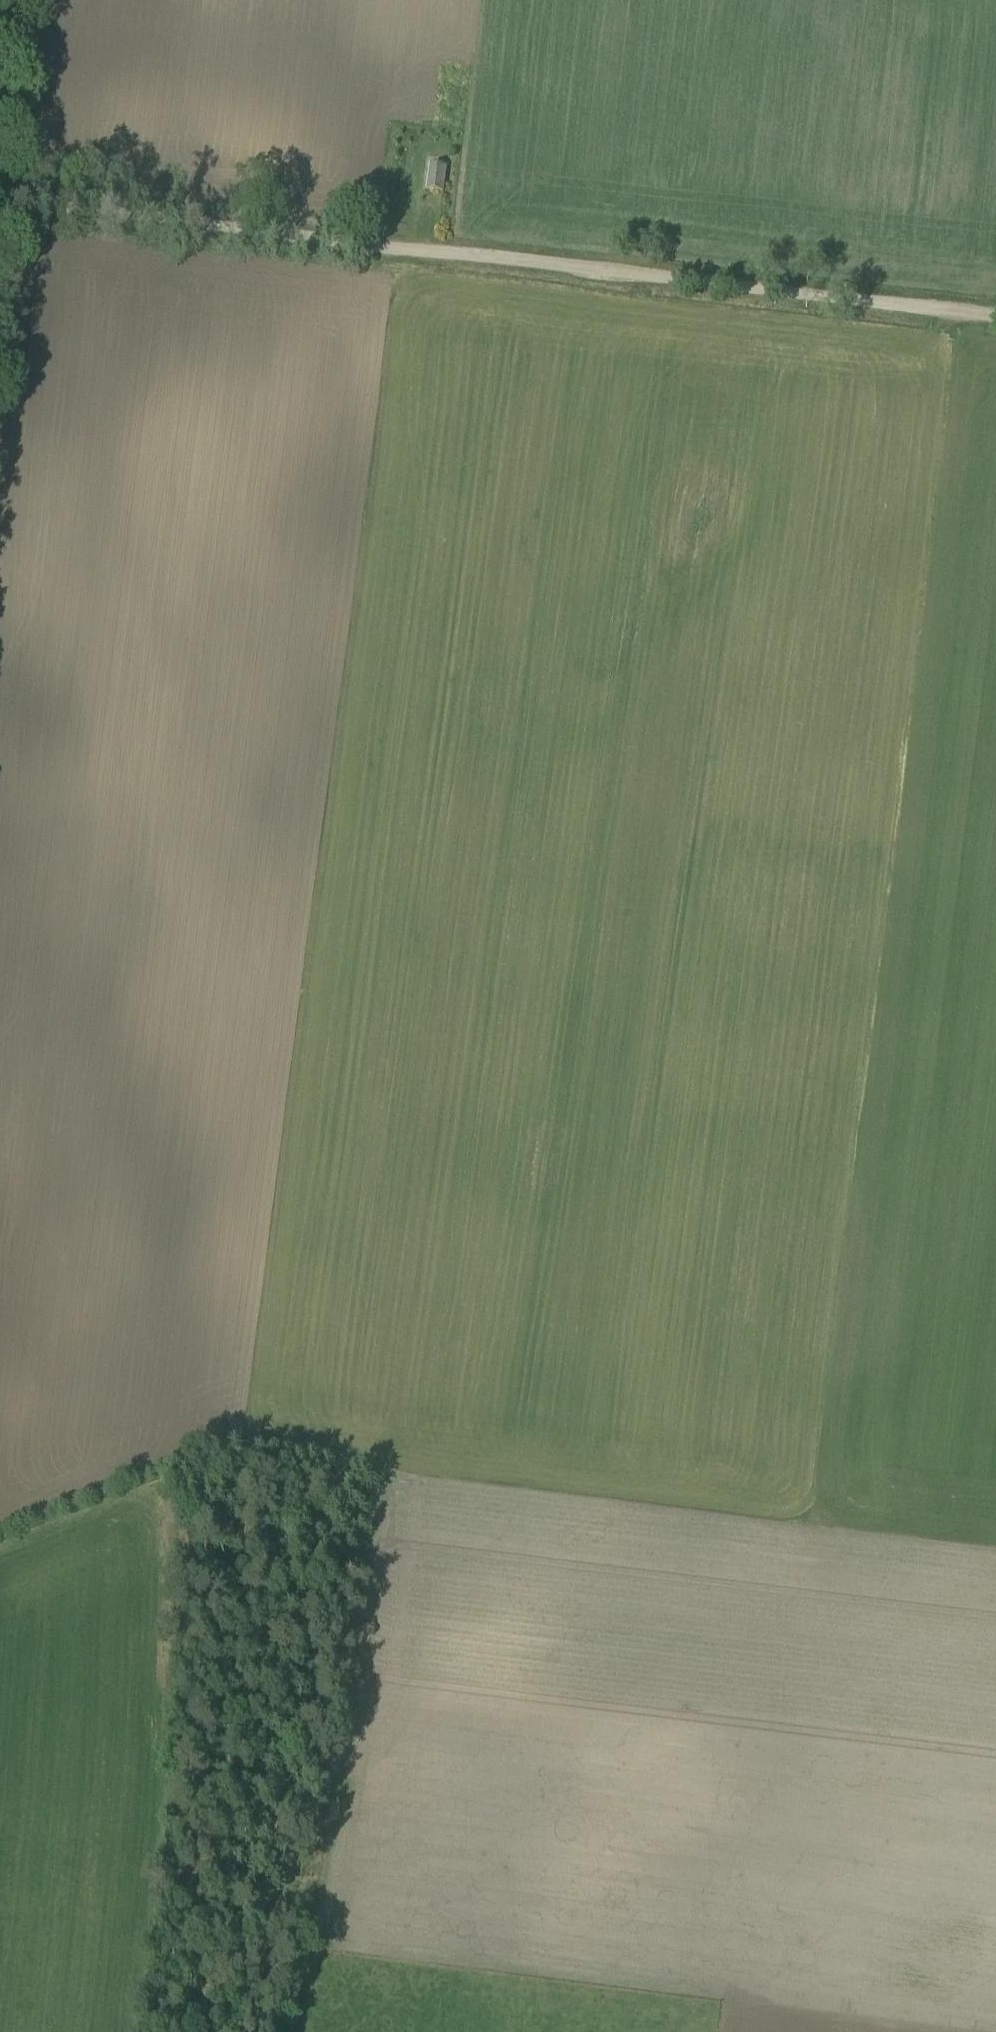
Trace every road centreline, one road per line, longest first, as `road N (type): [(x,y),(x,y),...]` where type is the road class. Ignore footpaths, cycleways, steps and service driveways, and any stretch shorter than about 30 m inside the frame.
road 1 (track): [(995,316),(0,204)]
road 2 (track): [(24,0),(0,337)]

